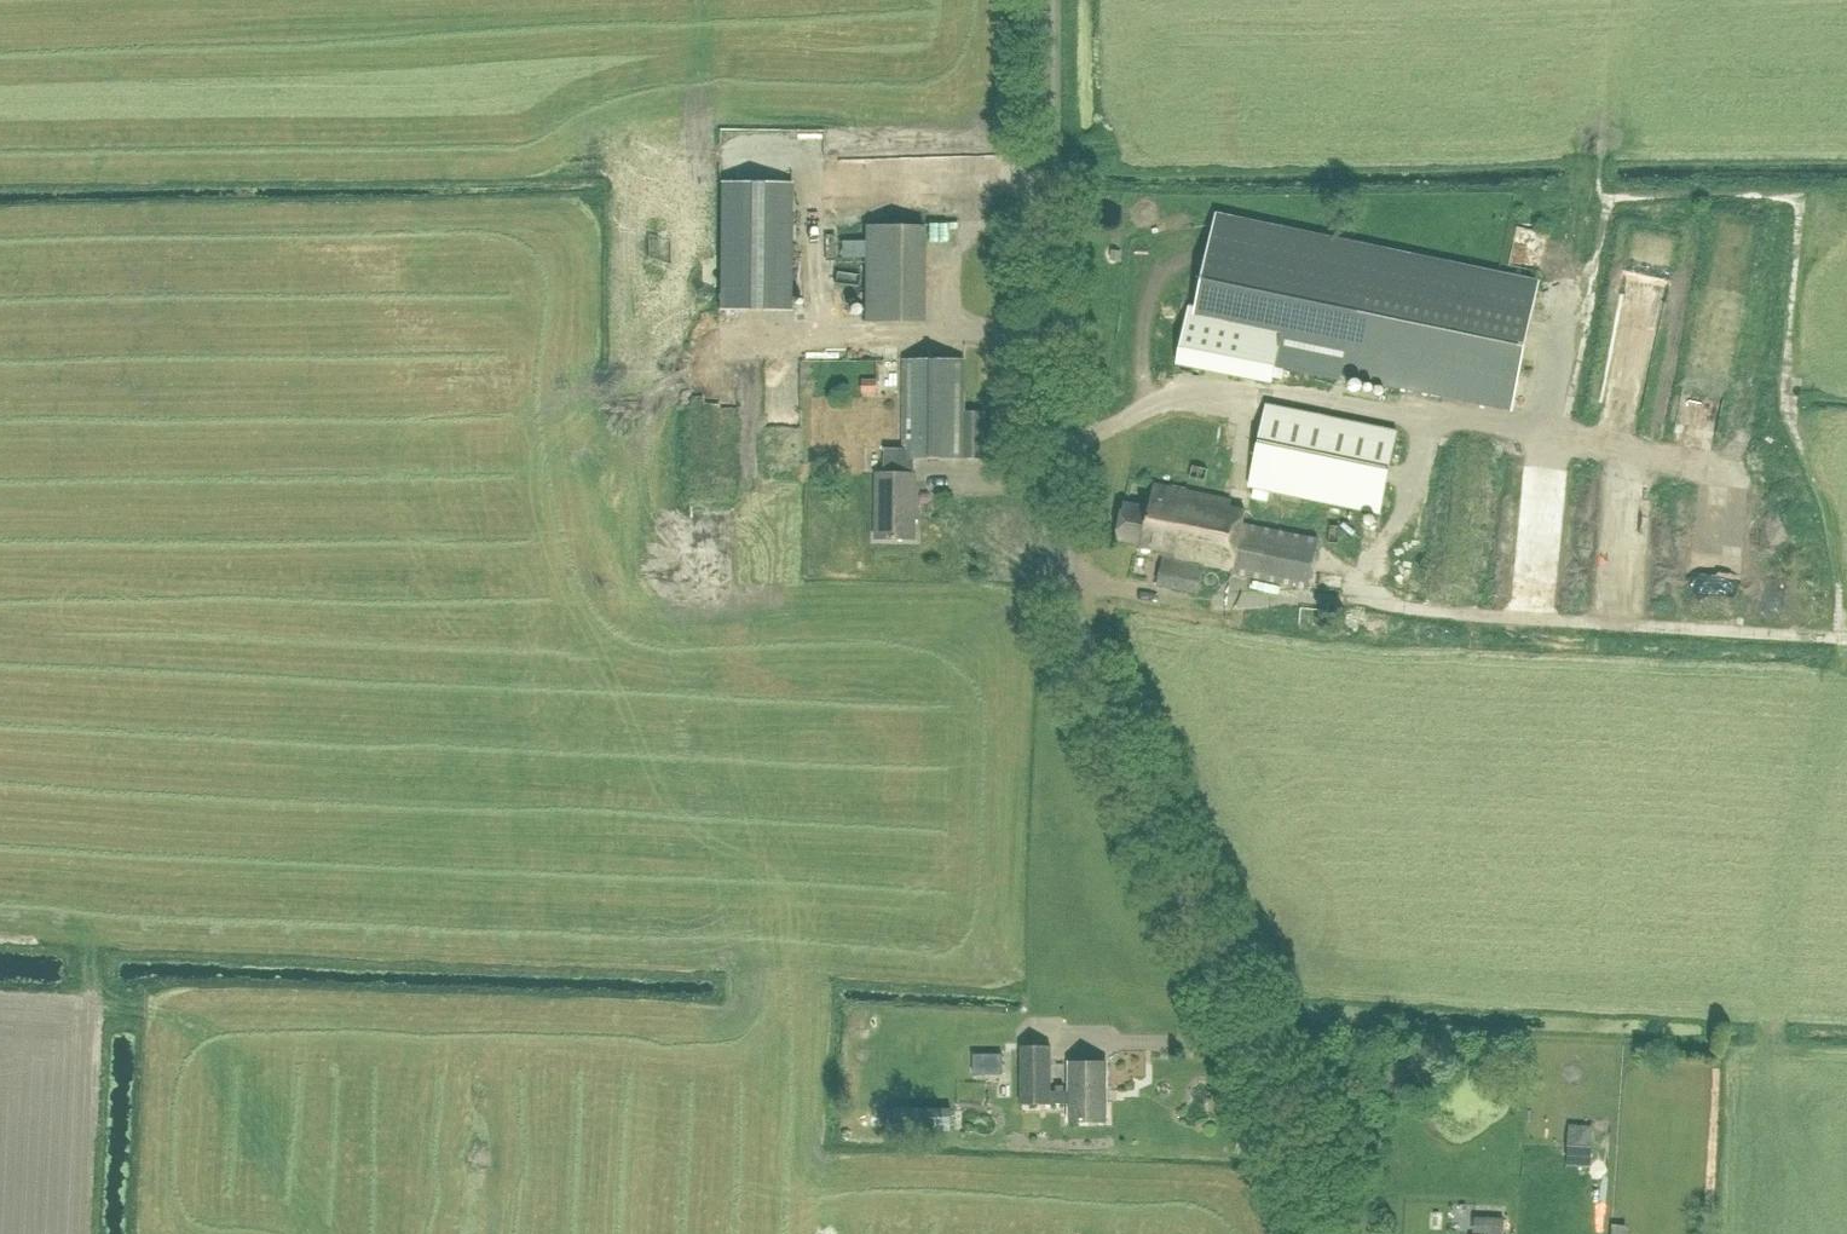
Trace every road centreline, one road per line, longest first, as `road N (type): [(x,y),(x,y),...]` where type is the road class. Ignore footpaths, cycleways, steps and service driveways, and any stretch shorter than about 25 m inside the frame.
road 1 (unclassified): [(1318,1233),(1268,1068),(1093,681),(1055,546),(1046,447),(1051,0)]
road 2 (track): [(1846,642),(1379,601),(1372,584),(1408,473),(1415,425),(1265,398),(1185,394),(1047,456)]

